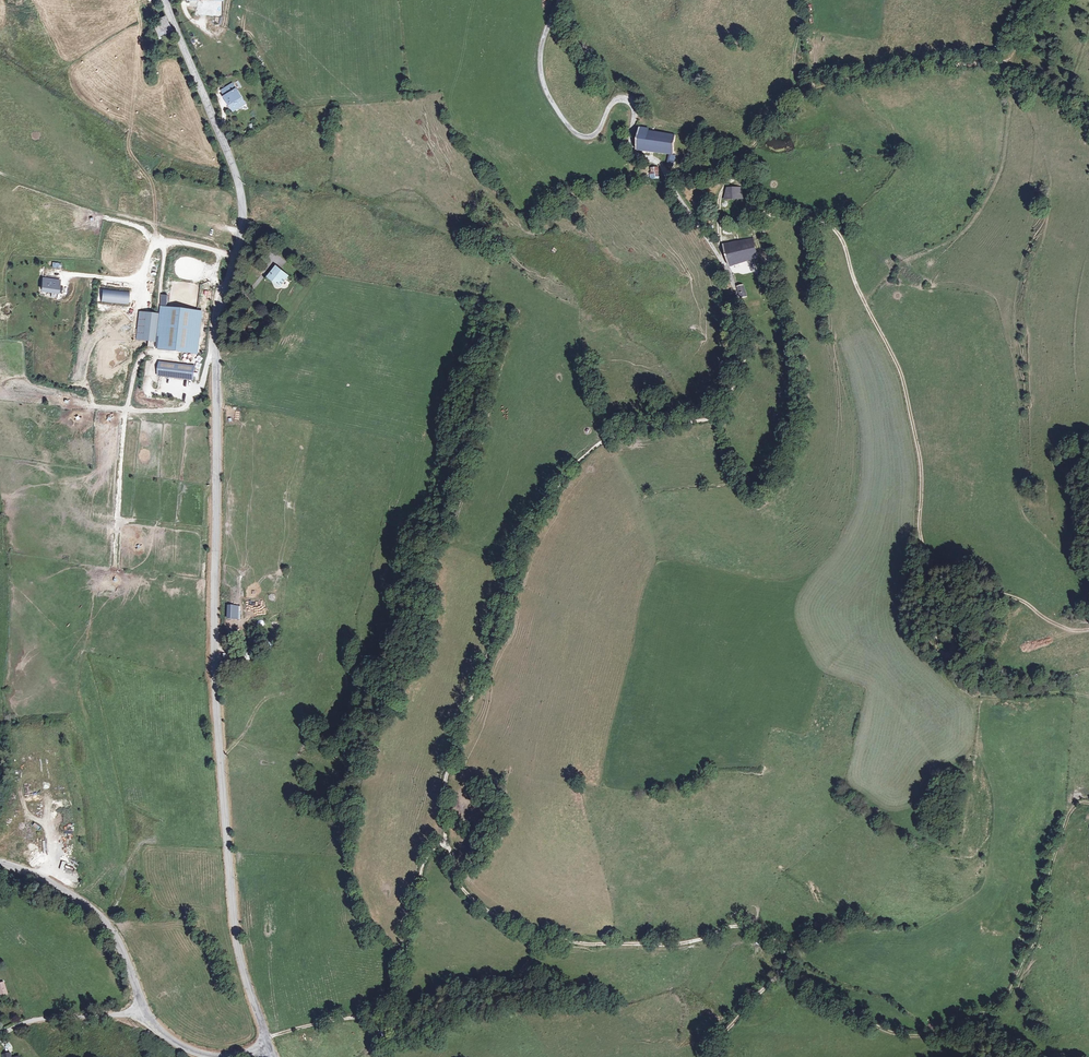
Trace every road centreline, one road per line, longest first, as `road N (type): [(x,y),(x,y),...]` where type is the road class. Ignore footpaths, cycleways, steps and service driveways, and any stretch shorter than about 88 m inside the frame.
road 1 (tertiary): [(164,0),(242,201),(215,330),(215,685),(237,942),(270,1047)]
road 2 (track): [(725,265),(752,342),(749,370),(717,415),(620,434),(584,456),(561,484),(519,574),(446,779),(444,844)]
road 3 (track): [(725,265),(718,203),(735,177),(772,215),(824,222),(844,243),(905,383),(921,462),(926,611),(952,673)]
road 4 (track): [(444,844),(478,904),(548,936),(680,945),(741,926),(777,939),(785,968),(713,1056)]
road 5 (track): [(785,968),(869,1024),(908,1035),(947,1035),(1008,994),(1038,942),(1068,817),(1088,802)]
road 6 (residential): [(560,0),(540,60),(551,101),(581,137),(598,132),(615,100),(629,101),(634,151),(658,162),(725,265)]
road 7 (track): [(266,1038),(396,1014),(425,863),(444,844)]
road 8 (unclassified): [(0,861),(90,904),(111,924),(146,1012)]
road 9 (track): [(666,173),(699,150),(745,155),(815,87)]
road 10 (track): [(952,641),(952,673),(969,693),(1088,695)]
road 11 (track): [(127,409),(115,566)]
road 12 (unclassified): [(146,1012),(39,1019),(0,1037)]

